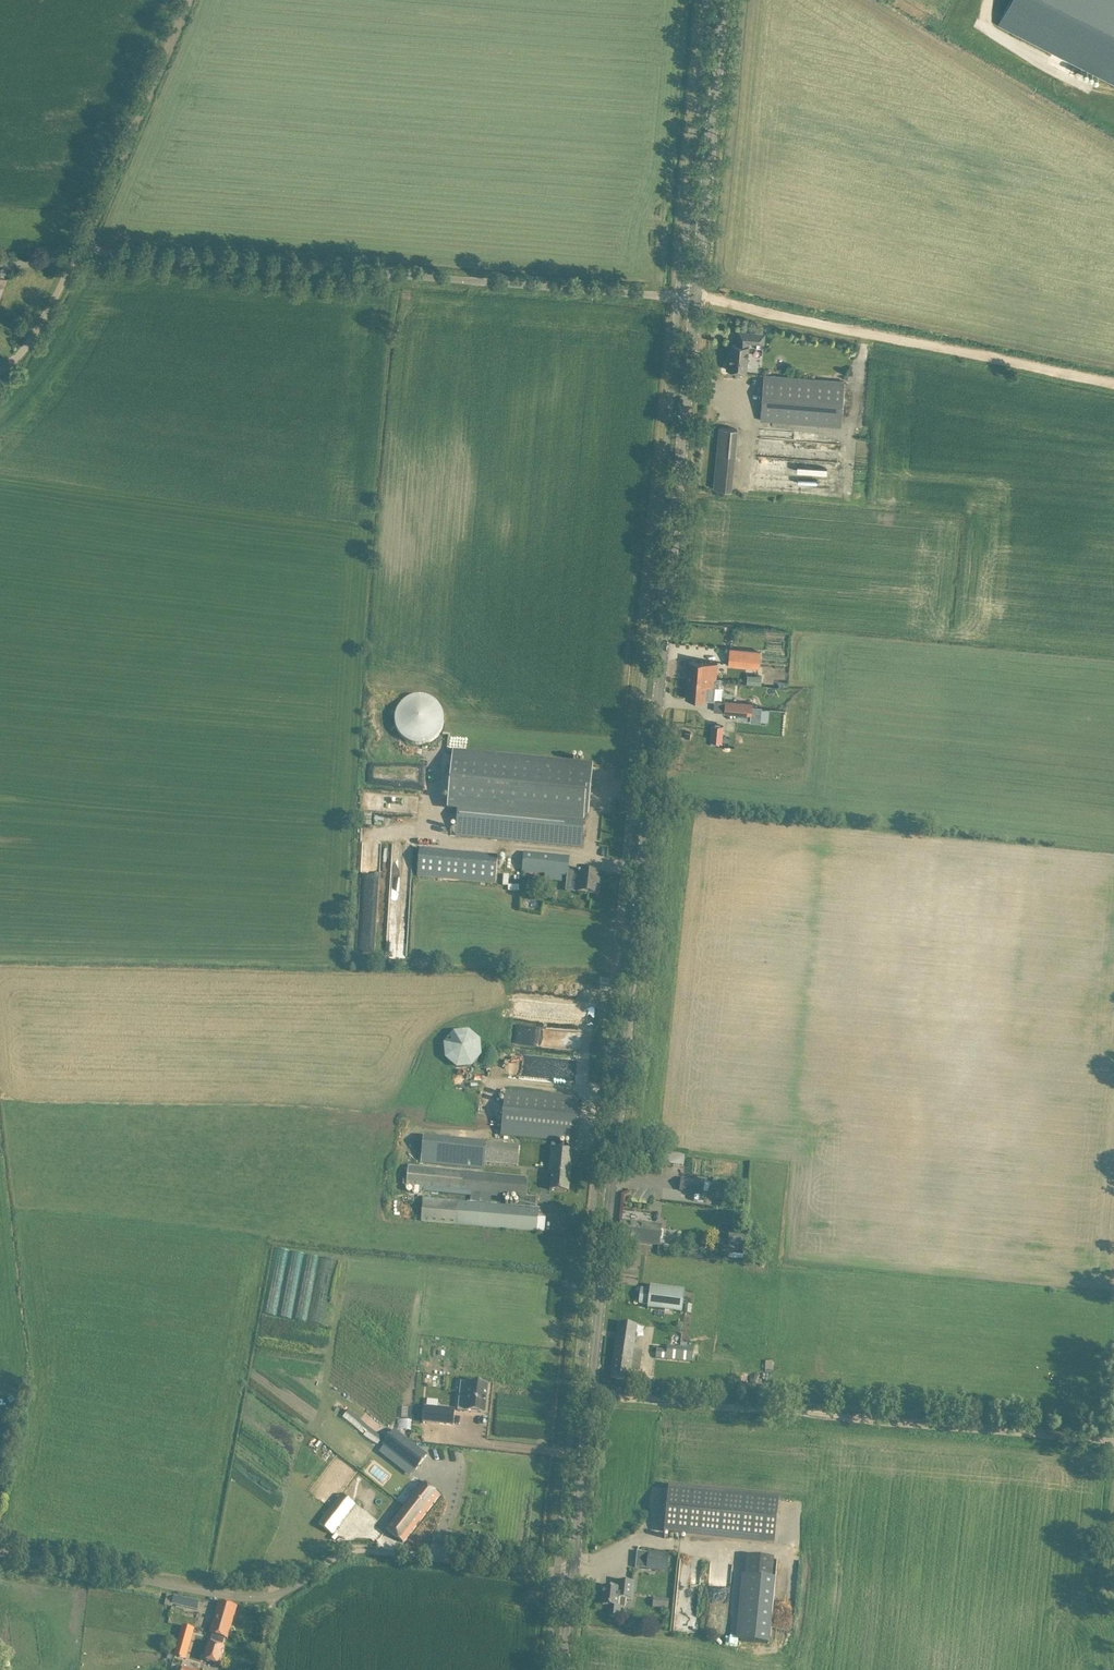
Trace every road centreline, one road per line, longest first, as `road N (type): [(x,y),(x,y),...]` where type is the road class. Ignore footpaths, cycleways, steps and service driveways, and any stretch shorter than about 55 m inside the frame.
road 1 (tertiary): [(572,1578),(695,299)]
road 2 (unclassified): [(0,369),(26,345),(79,252),(695,299)]
road 3 (unclassified): [(572,1578),(366,1555),(337,1557),(292,1586),(250,1599),(0,1560)]
road 4 (track): [(1113,383),(695,299)]
road 5 (tertiary): [(695,299),(723,0)]
road 6 (track): [(79,252),(189,0)]

